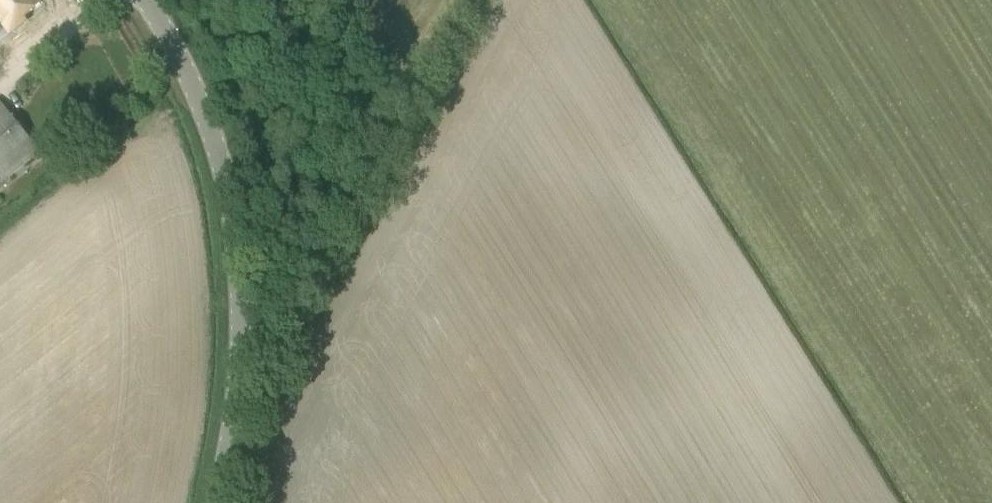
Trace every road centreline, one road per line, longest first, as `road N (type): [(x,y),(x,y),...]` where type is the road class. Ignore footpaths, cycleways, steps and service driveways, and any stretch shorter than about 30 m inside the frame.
road 1 (unclassified): [(218,502),(243,344),(230,191),(208,119),(147,0)]

